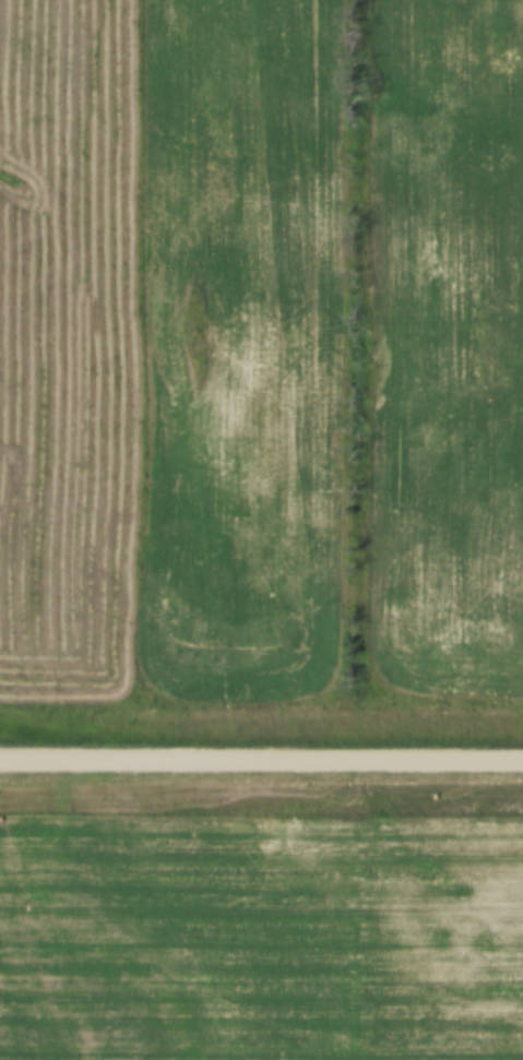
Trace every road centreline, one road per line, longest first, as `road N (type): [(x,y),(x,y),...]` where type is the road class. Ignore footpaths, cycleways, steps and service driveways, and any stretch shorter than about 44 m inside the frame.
road 1 (tertiary): [(522,761),(0,758)]

